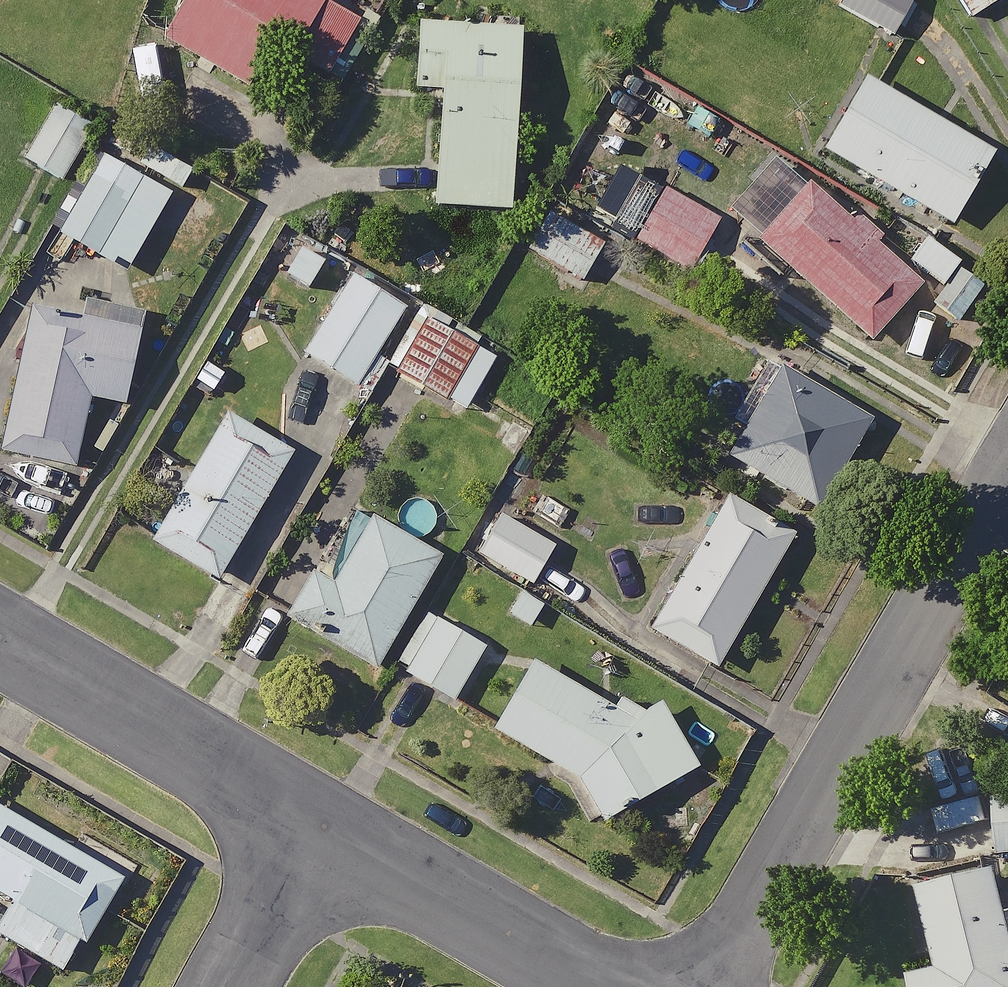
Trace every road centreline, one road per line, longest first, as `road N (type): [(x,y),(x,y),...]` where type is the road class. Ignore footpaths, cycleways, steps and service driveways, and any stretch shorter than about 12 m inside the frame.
road 1 (residential): [(1007,505),(965,554),(718,986)]
road 2 (residential): [(316,825),(0,640)]
road 3 (residential): [(601,986),(316,825)]
road 4 (residential): [(227,986),(316,825)]

